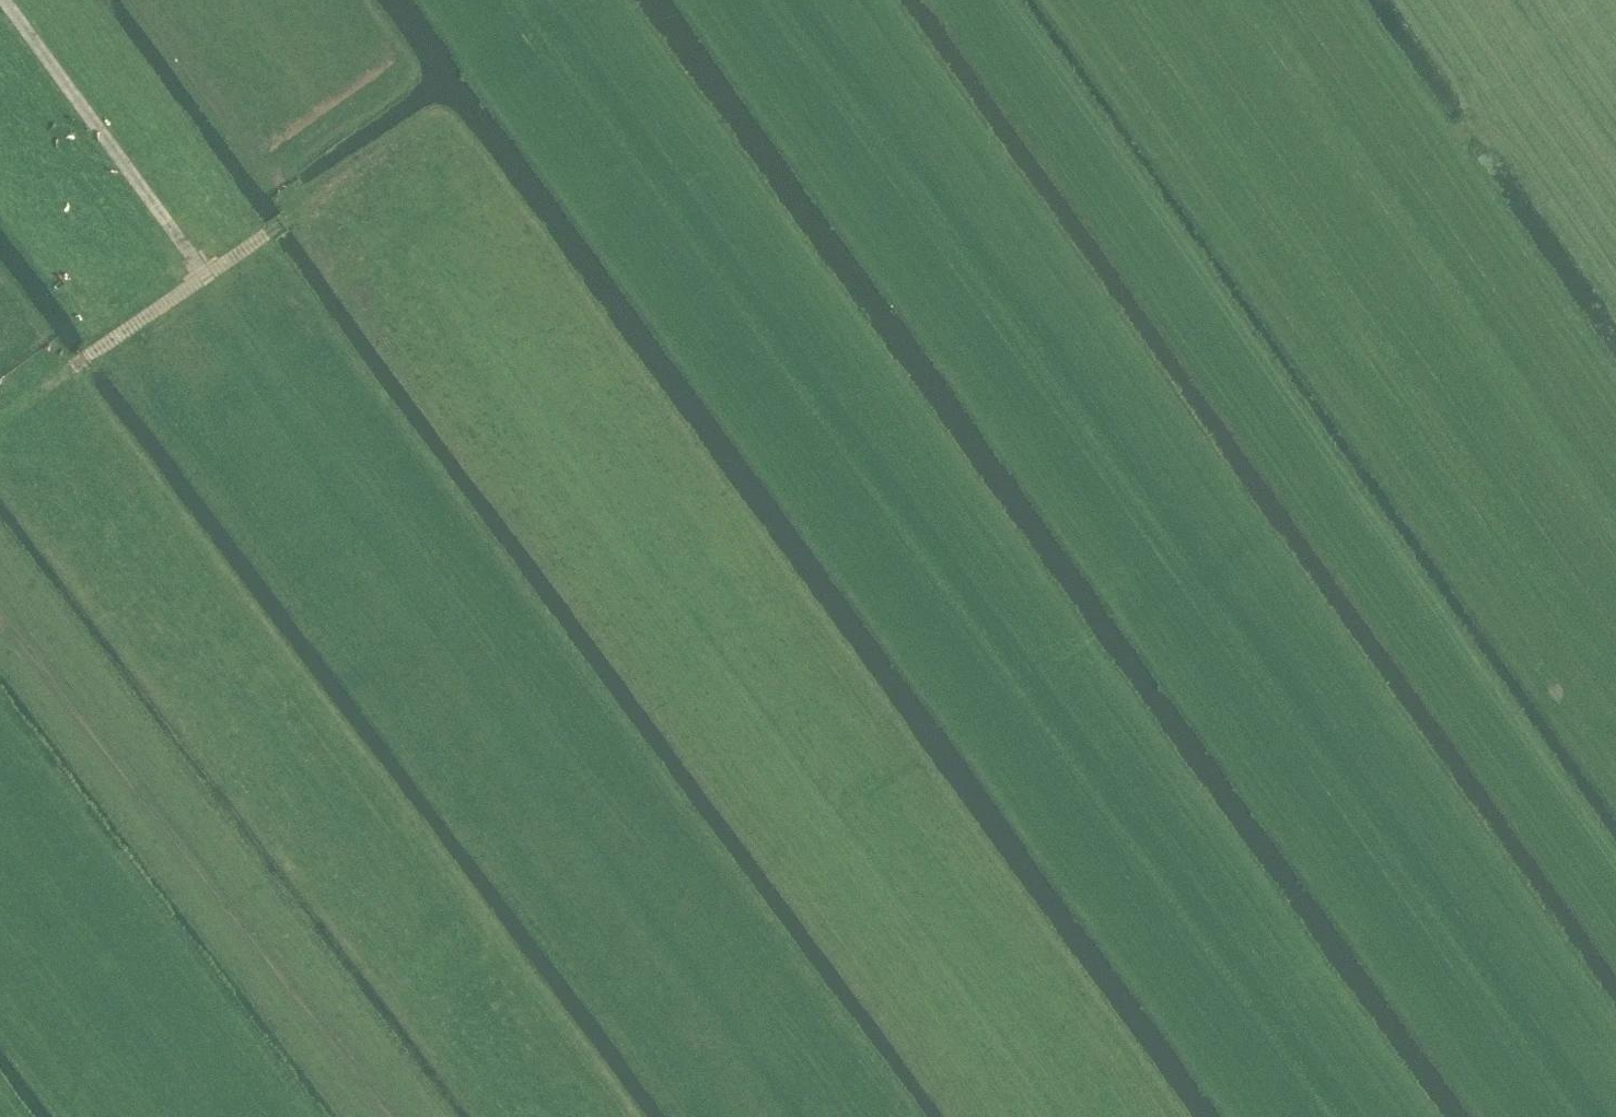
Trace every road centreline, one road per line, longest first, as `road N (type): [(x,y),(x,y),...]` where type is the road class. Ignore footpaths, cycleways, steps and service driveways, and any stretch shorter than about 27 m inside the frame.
road 1 (track): [(6,0),(206,271)]
road 2 (track): [(261,233),(69,363)]

